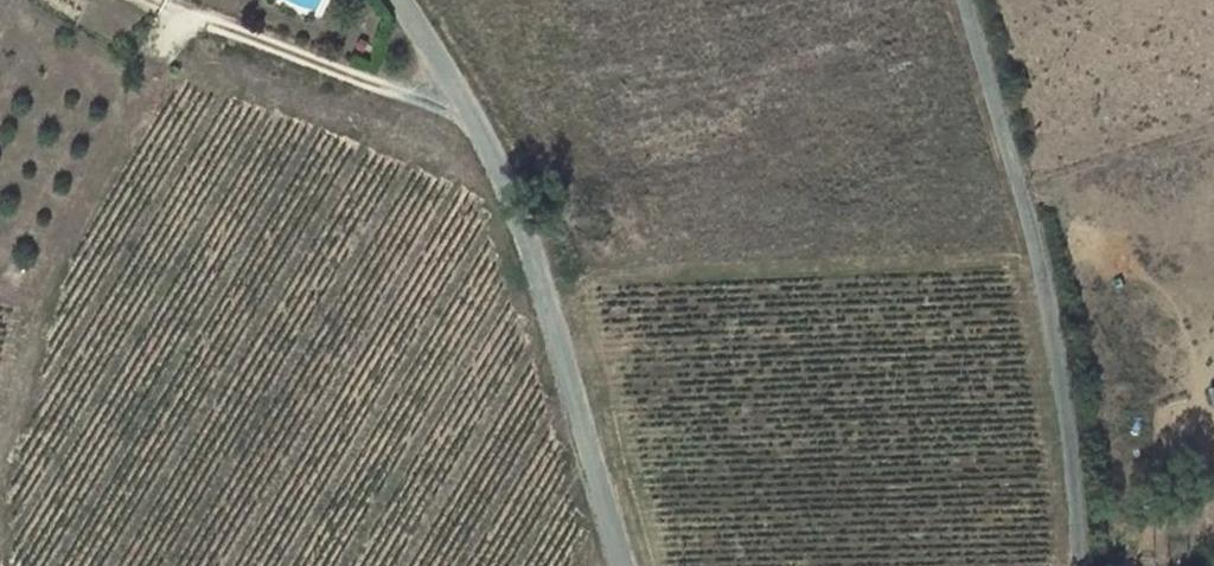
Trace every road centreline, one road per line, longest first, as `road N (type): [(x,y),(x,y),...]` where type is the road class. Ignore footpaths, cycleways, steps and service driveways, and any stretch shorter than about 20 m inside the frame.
road 1 (unclassified): [(402,0),(522,213),(626,565)]
road 2 (unclassified): [(963,0),(1043,272),(1075,565)]

